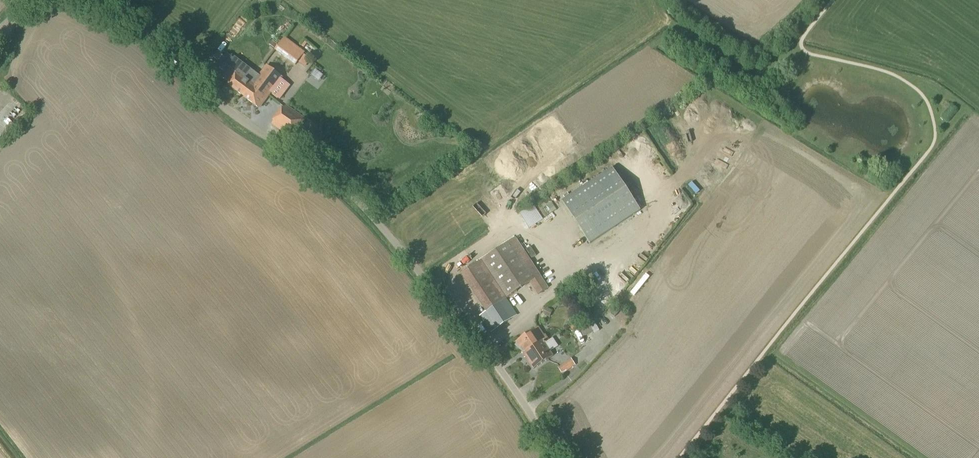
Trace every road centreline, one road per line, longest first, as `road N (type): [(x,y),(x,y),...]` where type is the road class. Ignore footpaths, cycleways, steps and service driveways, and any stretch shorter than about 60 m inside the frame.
road 1 (unclassified): [(556,457),(476,340),(337,189),(240,126),(96,0)]

